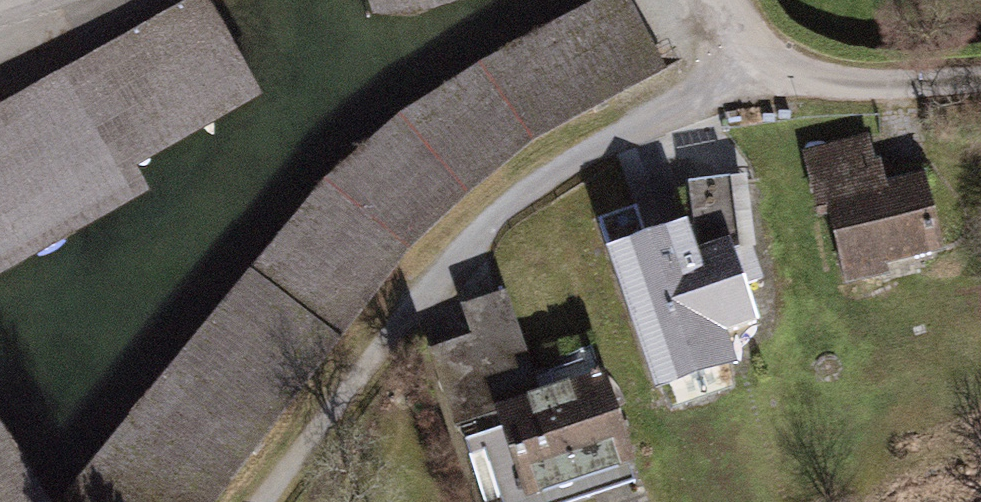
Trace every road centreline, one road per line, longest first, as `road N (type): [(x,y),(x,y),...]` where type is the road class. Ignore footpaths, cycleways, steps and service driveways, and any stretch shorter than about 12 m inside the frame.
road 1 (residential): [(737,50),(710,100),(523,197),(416,312),(277,501)]
road 2 (residential): [(737,50),(850,91),(980,83)]

